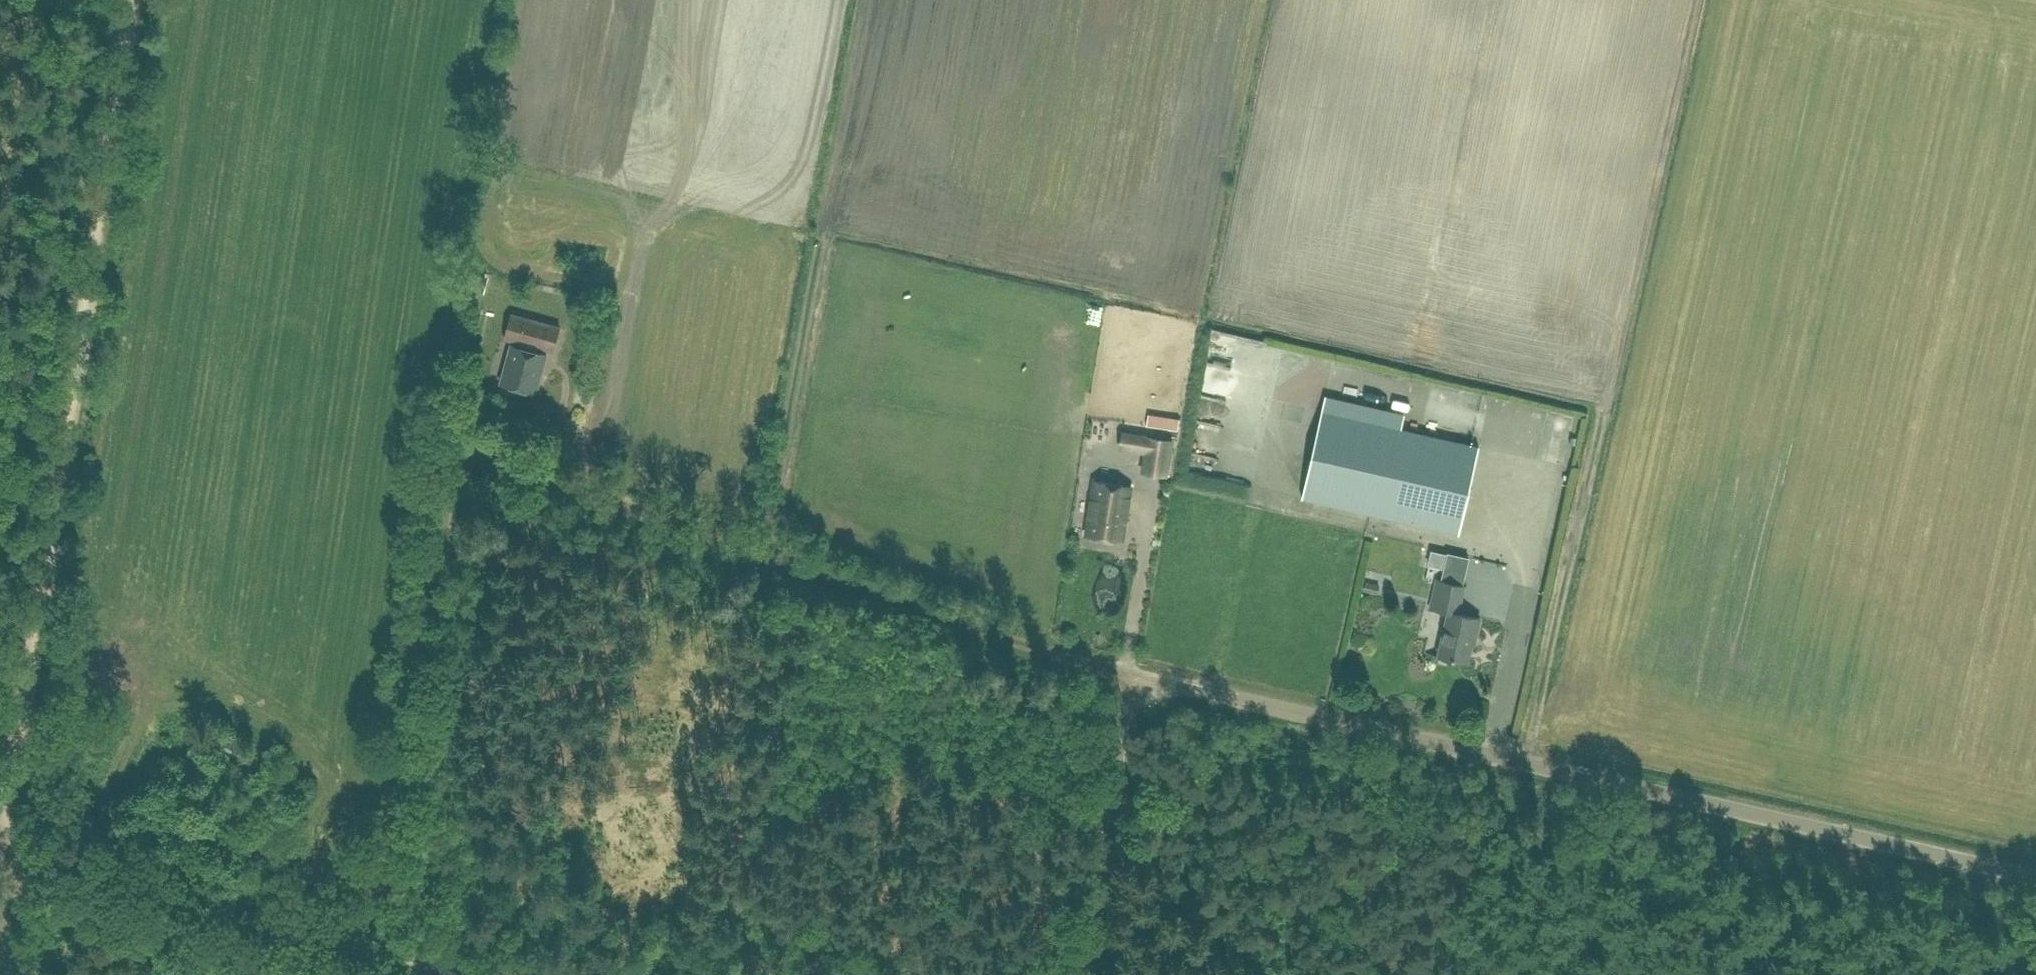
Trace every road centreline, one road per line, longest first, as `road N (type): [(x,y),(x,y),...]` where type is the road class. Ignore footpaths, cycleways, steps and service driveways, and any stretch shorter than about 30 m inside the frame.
road 1 (track): [(377,953),(457,438),(1141,685)]
road 2 (unclassified): [(2035,876),(1167,682),(1141,685)]
road 3 (track): [(1,838),(127,0)]
road 4 (track): [(452,974),(145,891),(29,854),(1,838)]
road 5 (unclassified): [(1091,974),(1124,711),(1141,685)]
road 6 (track): [(1,838),(1,974)]

